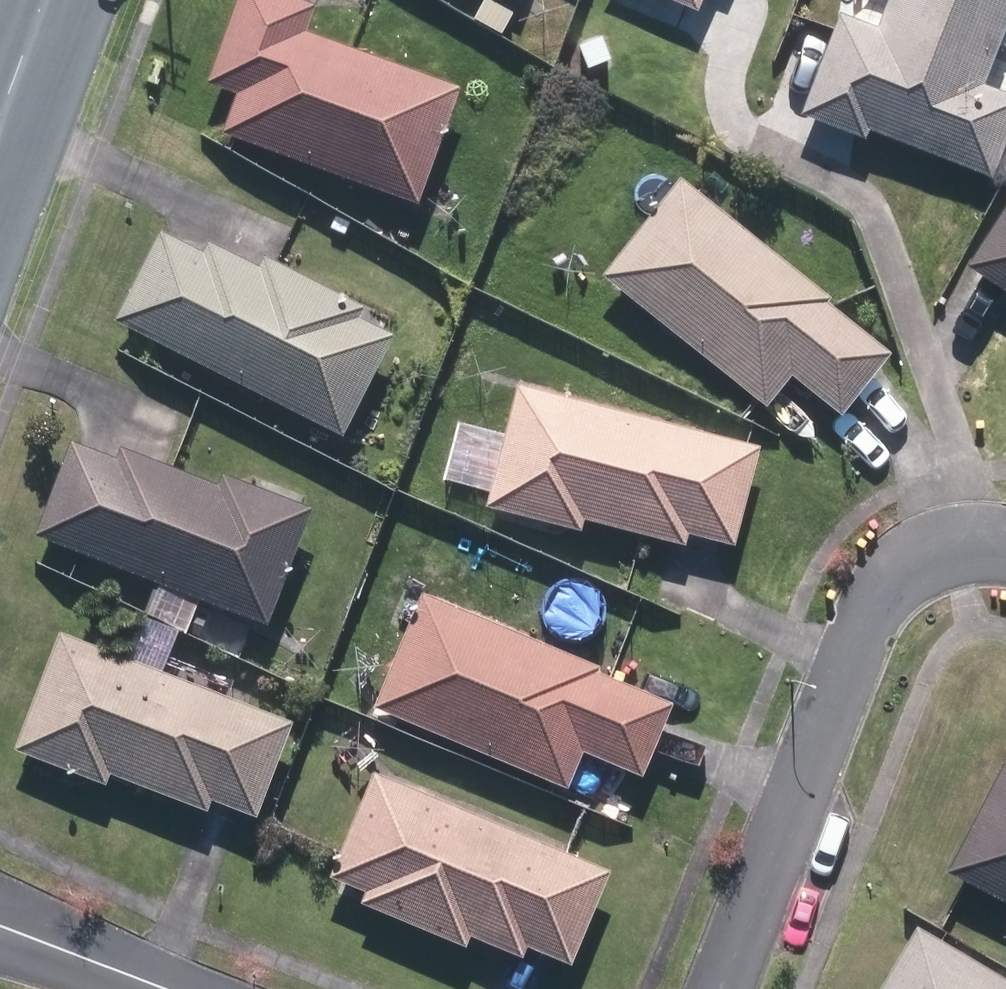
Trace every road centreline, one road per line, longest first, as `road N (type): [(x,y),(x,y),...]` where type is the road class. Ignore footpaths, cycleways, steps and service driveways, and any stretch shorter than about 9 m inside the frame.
road 1 (residential): [(1005,522),(928,528),(879,571),(714,988)]
road 2 (residential): [(0,926),(161,988)]

